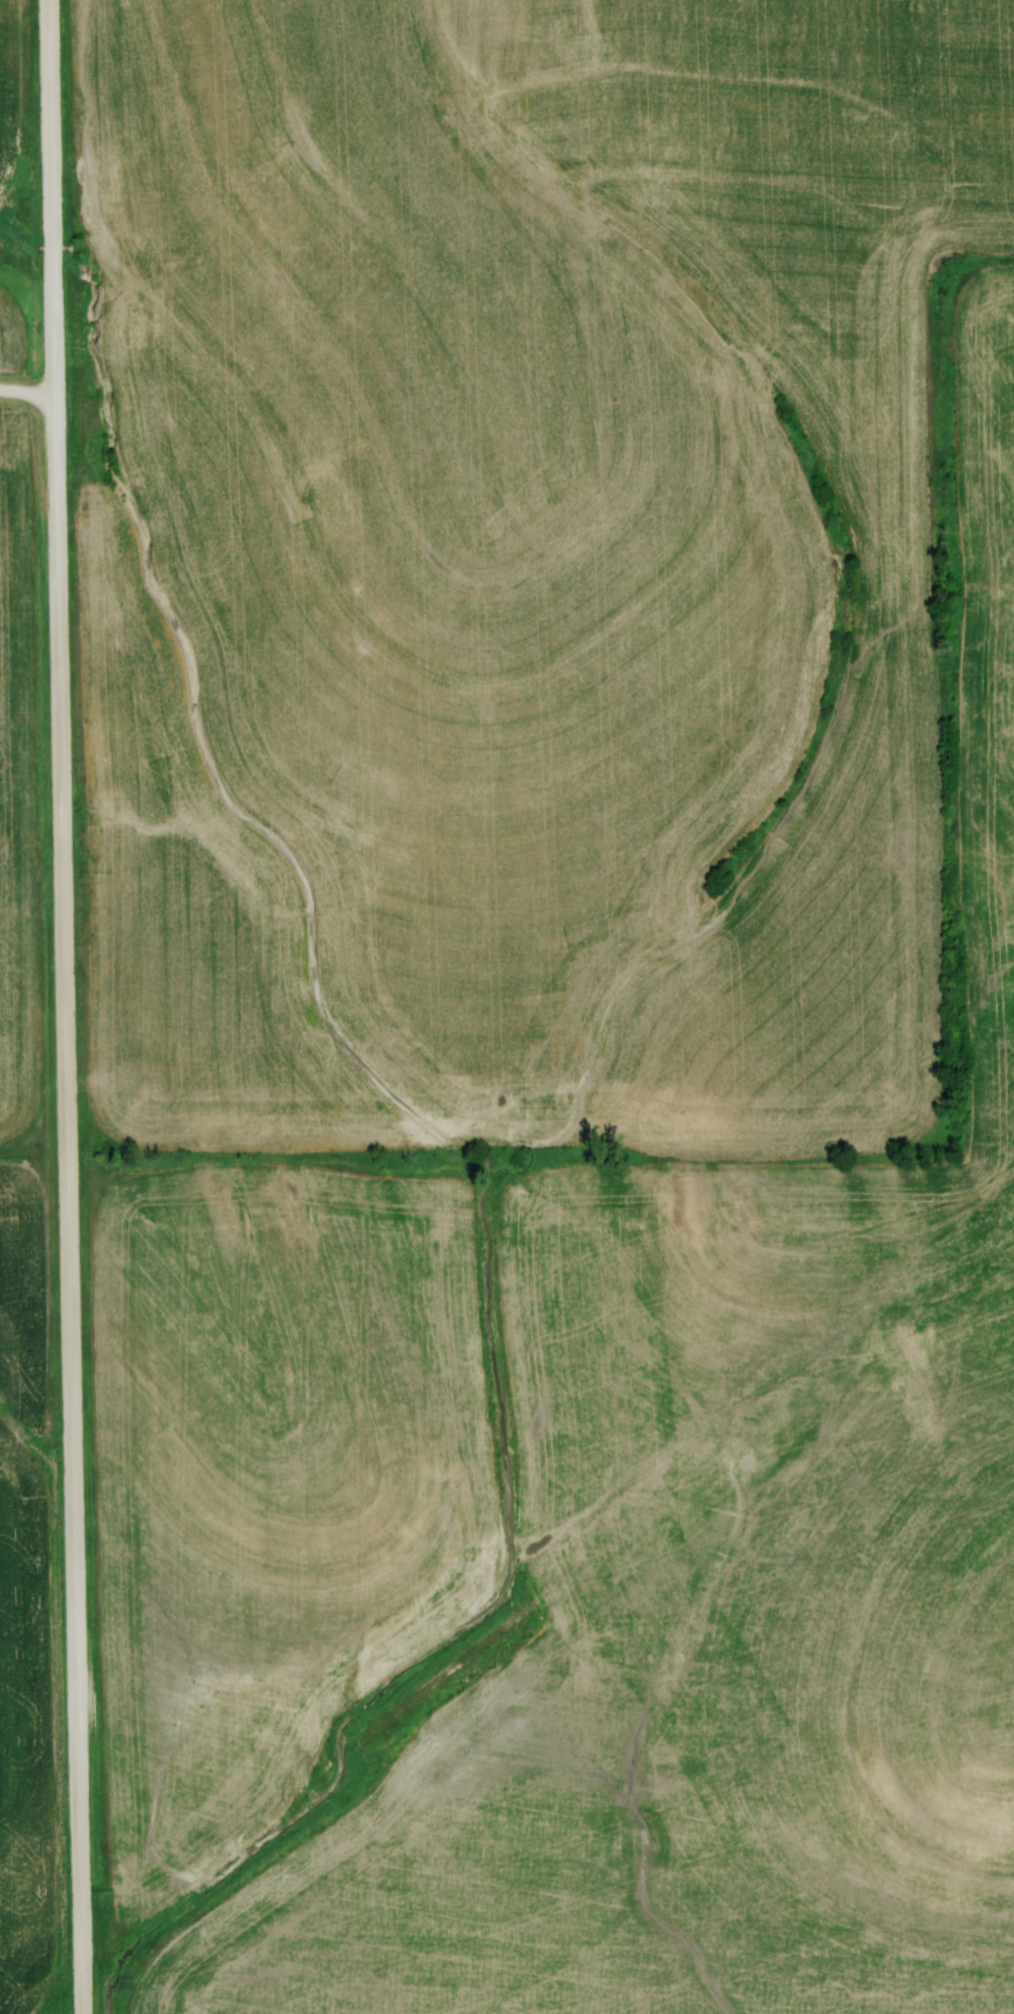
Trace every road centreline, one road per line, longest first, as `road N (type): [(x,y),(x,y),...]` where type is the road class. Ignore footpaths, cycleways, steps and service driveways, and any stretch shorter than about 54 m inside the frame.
road 1 (residential): [(83,2013),(59,1153),(49,0)]

